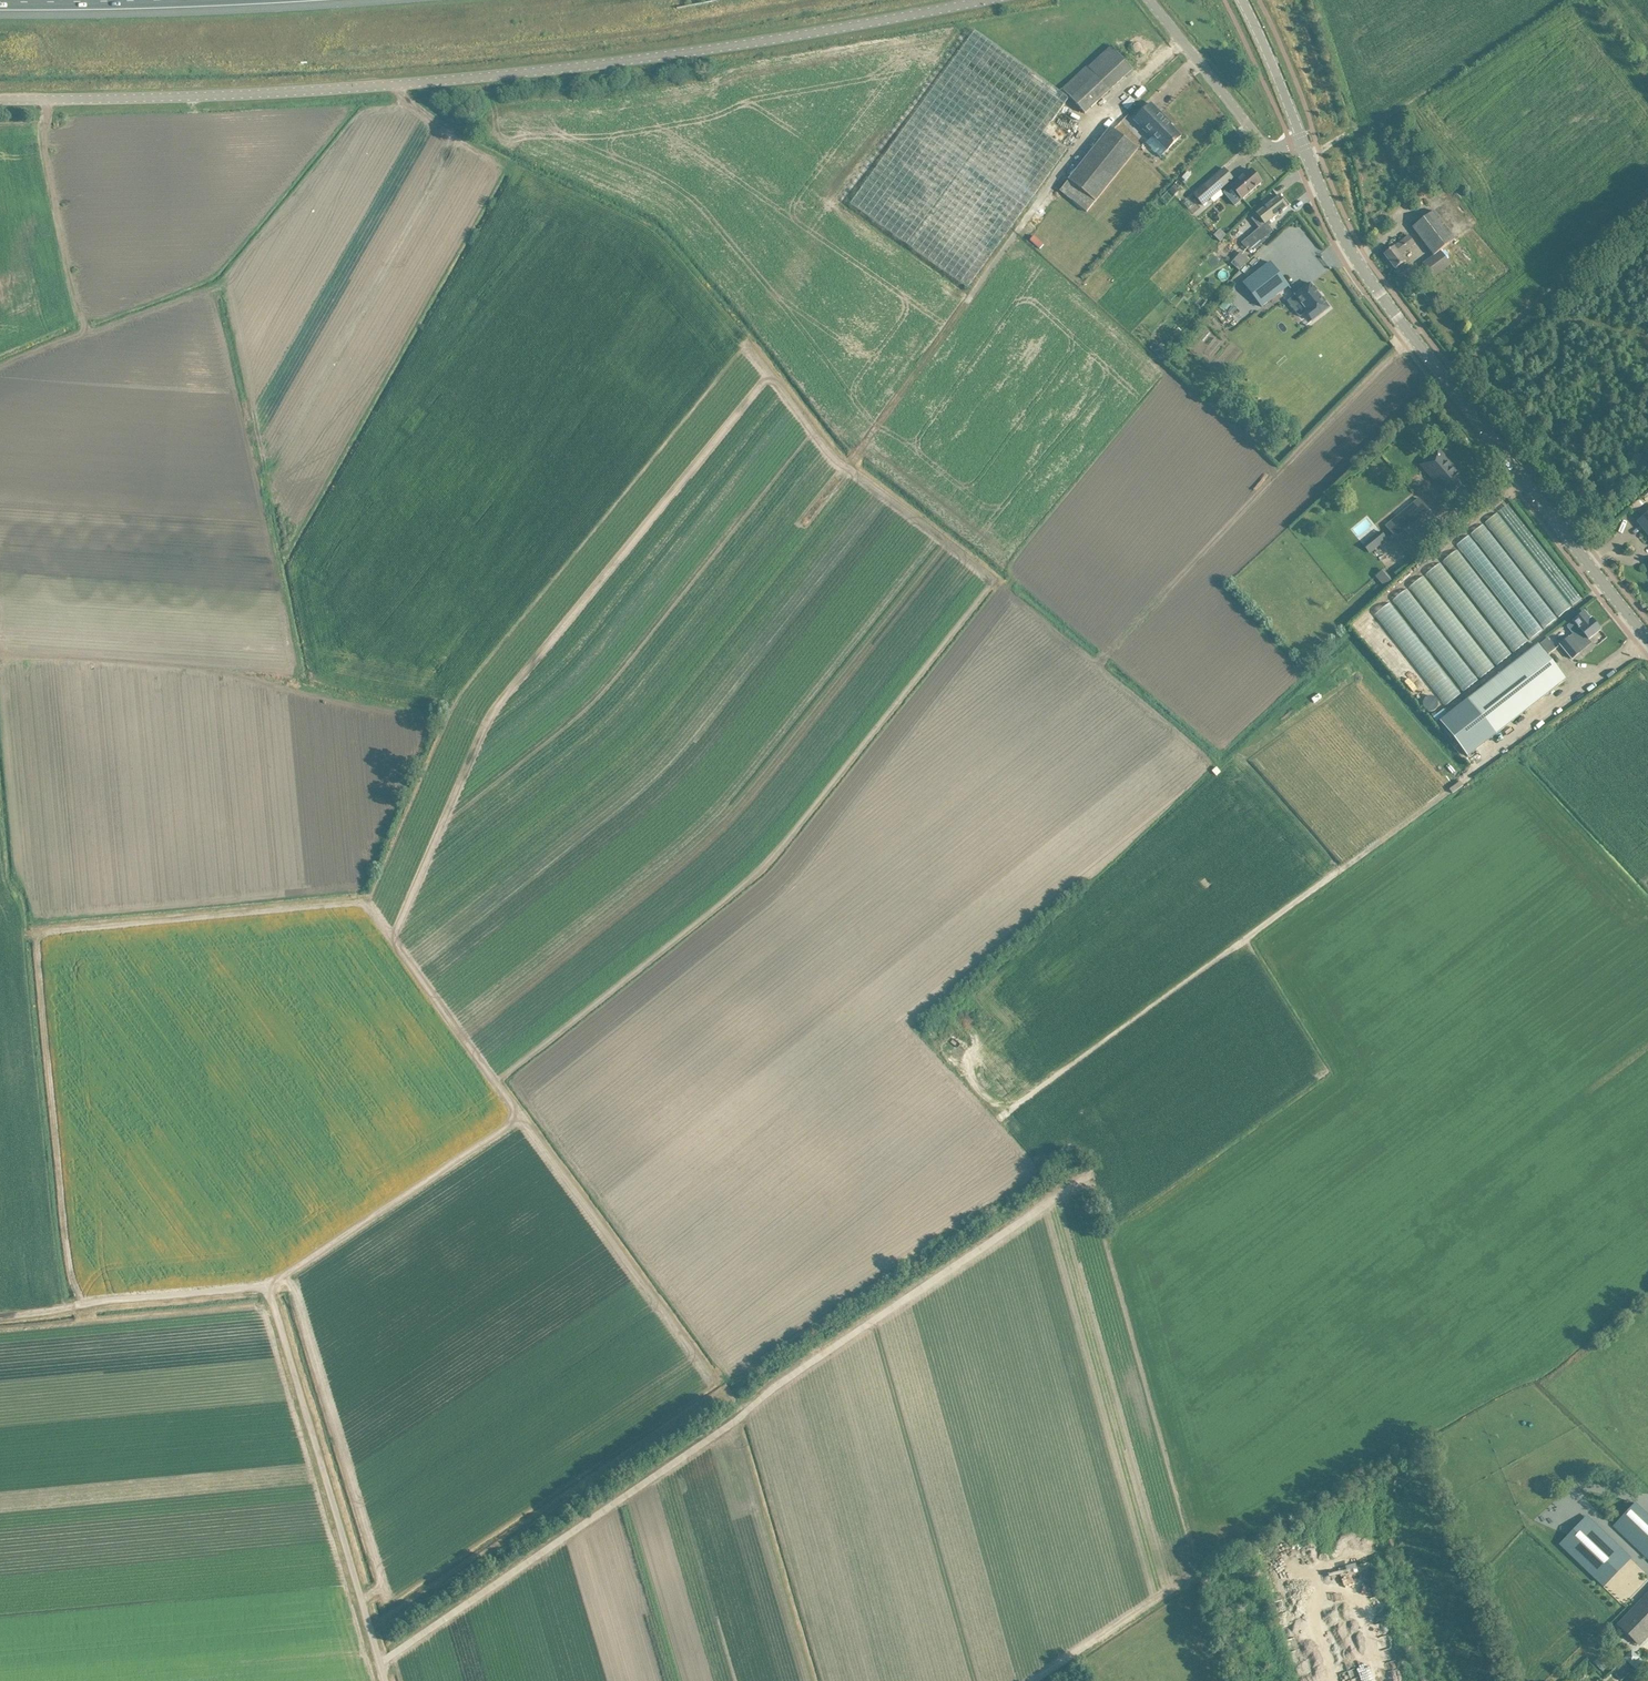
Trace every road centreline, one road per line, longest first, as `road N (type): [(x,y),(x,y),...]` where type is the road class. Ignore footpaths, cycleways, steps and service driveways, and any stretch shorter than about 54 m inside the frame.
road 1 (unclassified): [(0,100),(200,99),(503,76),(702,51),(978,0)]
road 2 (unclassified): [(1647,636),(1388,304),(1333,219),(1301,142)]
road 3 (track): [(387,1680),(273,1290),(78,1305)]
road 4 (unclassified): [(1145,0),(1252,136),(1266,145),(1301,142)]
road 5 (unclassified): [(1301,142),(1240,0)]
road 6 (motorway): [(0,2),(150,0)]

